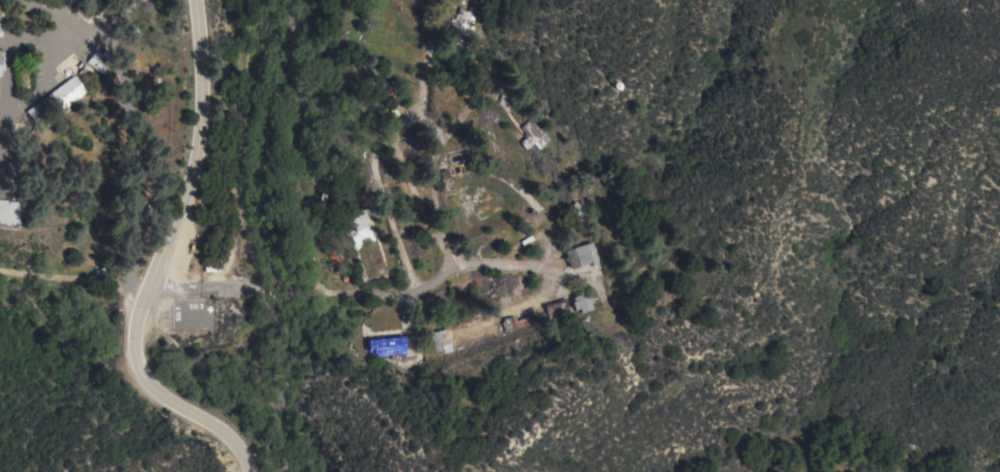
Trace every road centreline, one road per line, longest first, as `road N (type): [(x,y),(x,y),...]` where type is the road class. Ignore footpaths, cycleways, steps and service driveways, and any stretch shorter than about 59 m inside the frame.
road 1 (secondary): [(195,0),(199,137),(138,309),(134,349),(156,393),(222,432),(250,471)]
road 2 (residential): [(402,295),(132,284),(134,166),(123,72)]
road 3 (track): [(0,270),(111,280),(144,293)]

